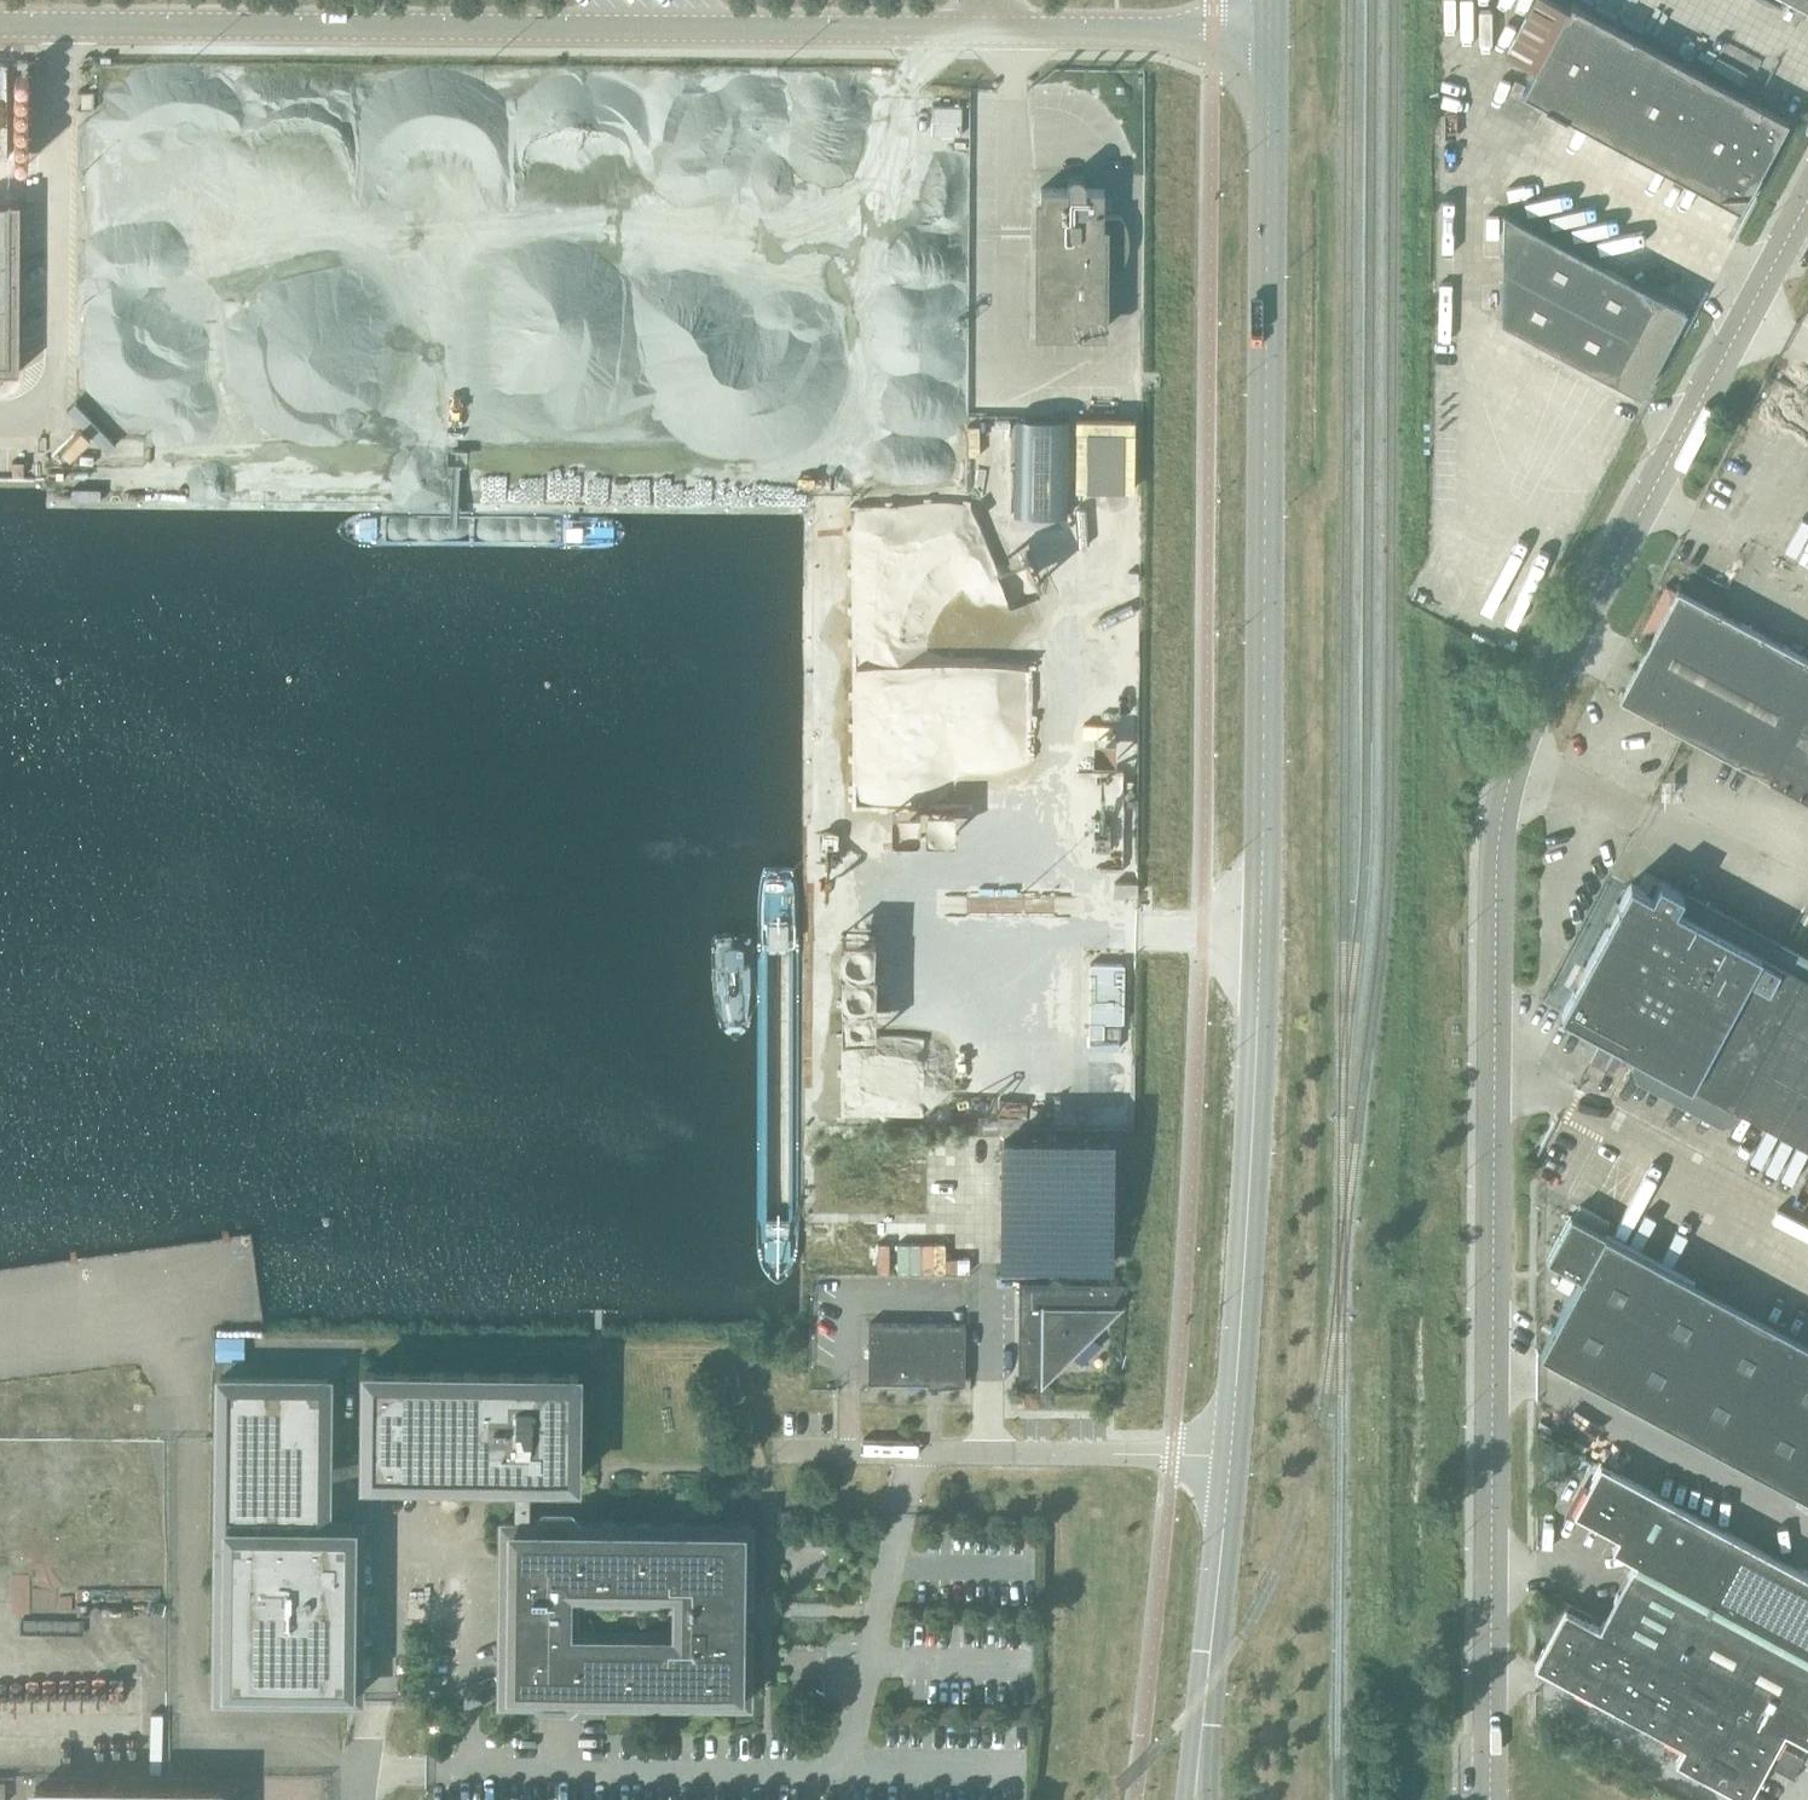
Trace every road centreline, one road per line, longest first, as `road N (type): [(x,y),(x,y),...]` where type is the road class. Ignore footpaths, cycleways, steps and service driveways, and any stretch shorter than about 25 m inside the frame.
road 1 (unclassified): [(1490,1799),(1495,867),(1505,795),(1542,693),(1807,198)]
road 2 (tertiary): [(1268,32),(1260,937),(1229,1457)]
road 3 (unclassified): [(0,24),(1268,32)]
road 4 (unclassified): [(1229,1457),(774,1451)]
road 5 (tertiary): [(1229,1457),(1197,1775)]

